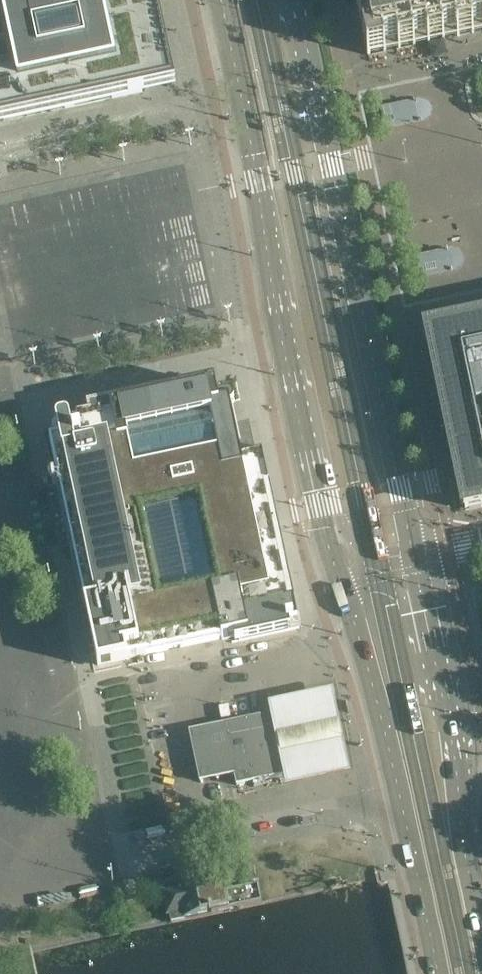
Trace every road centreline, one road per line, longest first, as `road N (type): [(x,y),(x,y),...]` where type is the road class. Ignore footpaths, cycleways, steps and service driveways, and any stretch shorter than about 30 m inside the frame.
road 1 (secondary): [(224,0),(343,561)]
road 2 (secondary): [(413,546),(302,0)]
road 3 (secondary): [(343,561),(441,973)]
road 4 (secondary): [(460,792),(413,546)]
road 5 (secondary): [(481,935),(460,792)]

